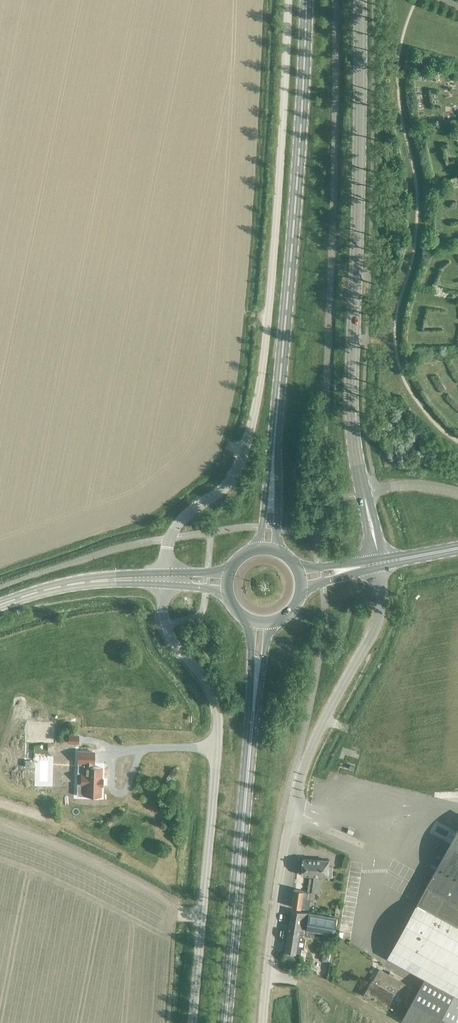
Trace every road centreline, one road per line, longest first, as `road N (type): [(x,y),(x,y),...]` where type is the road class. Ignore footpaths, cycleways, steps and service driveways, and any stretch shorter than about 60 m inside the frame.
road 1 (unclassified): [(165,580),(176,526),(231,479),(253,419),(275,248),(287,0)]
road 2 (unclassified): [(379,563),(352,425),(360,0)]
road 3 (secondary): [(308,0),(272,493)]
road 4 (unclassified): [(262,1022),(295,796),(314,741),(376,626),(379,563)]
road 5 (unclassified): [(192,1022),(218,718),(212,691),(165,628),(165,580)]
road 6 (secondary): [(225,1022),(254,695)]
road 7 (secondary): [(0,607),(75,585),(165,580)]

